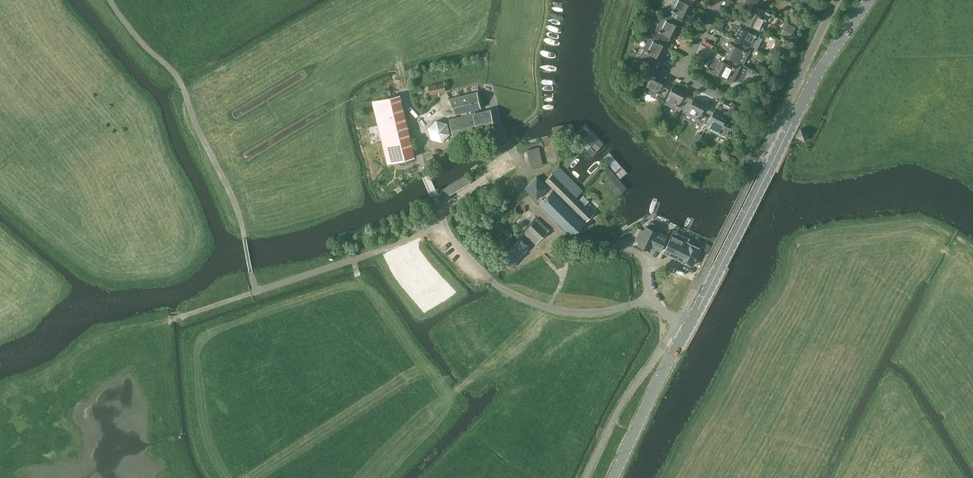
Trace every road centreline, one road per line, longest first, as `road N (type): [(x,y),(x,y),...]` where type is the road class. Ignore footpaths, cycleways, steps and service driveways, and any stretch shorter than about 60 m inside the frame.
road 1 (tertiary): [(687,327),(824,62),(869,0)]
road 2 (tertiary): [(612,477),(687,327)]
road 3 (residential): [(719,97),(680,74),(720,0)]

